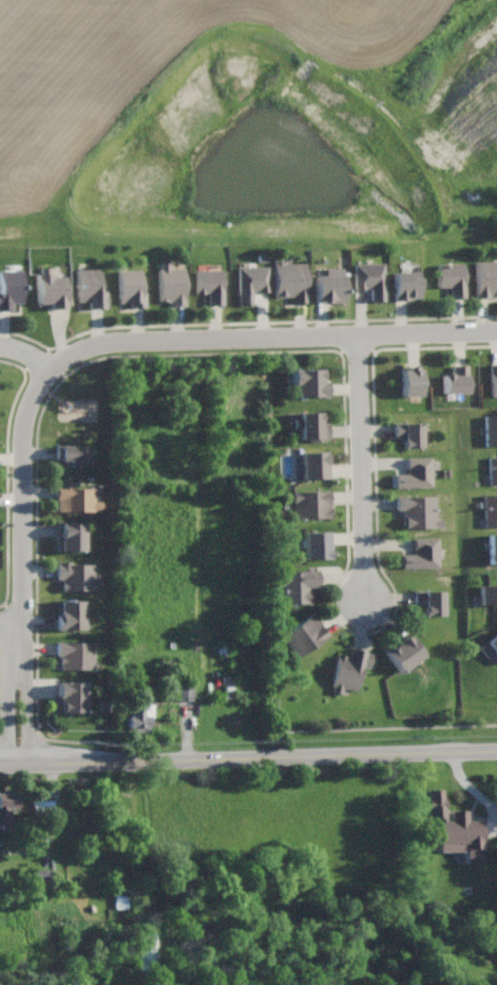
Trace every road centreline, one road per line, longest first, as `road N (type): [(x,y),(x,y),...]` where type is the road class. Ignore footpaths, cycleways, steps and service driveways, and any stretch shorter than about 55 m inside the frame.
road 1 (secondary): [(496,752),(0,767)]
road 2 (residential): [(50,373),(76,353),(120,343),(496,333)]
road 3 (residential): [(19,767),(23,442),(31,404),(50,373)]
road 4 (residential): [(366,605),(359,337)]

